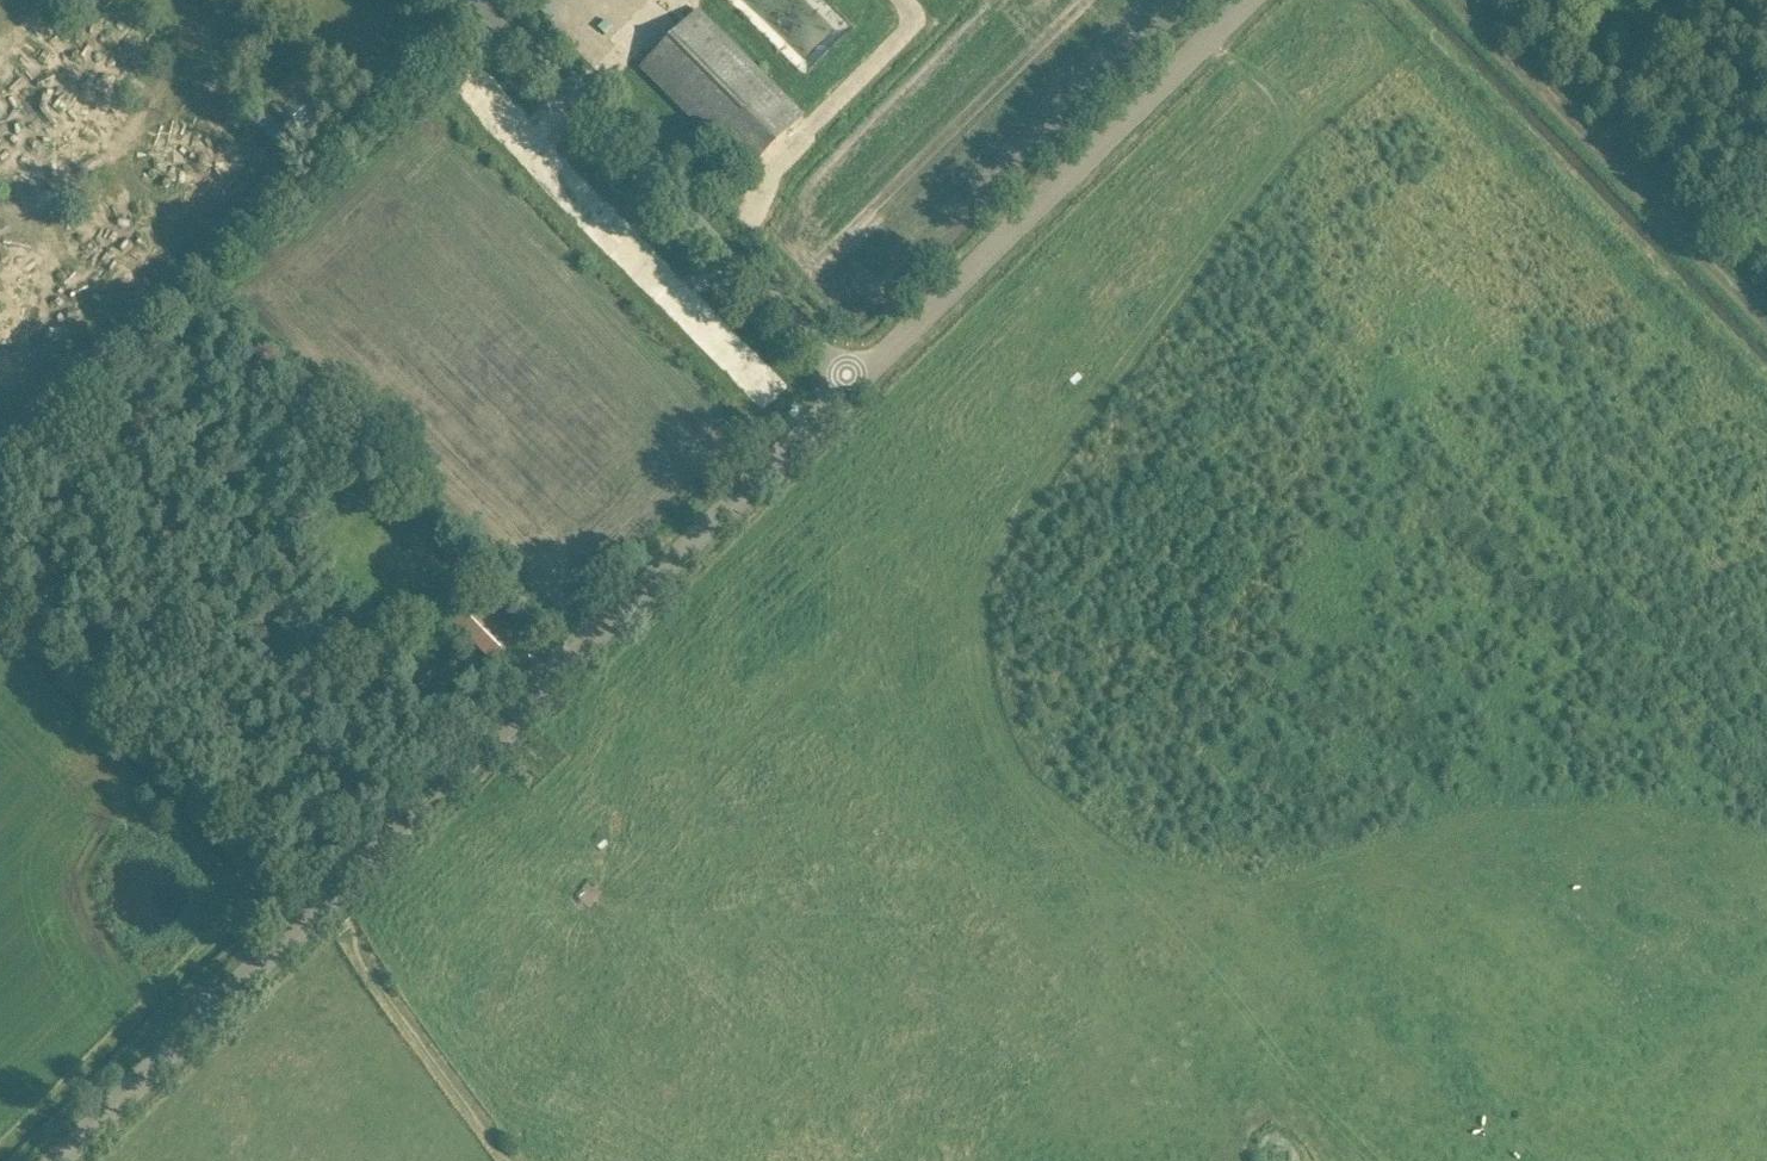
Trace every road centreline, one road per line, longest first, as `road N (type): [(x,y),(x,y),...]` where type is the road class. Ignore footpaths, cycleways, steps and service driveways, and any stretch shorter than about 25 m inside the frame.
road 1 (unclassified): [(56,1160),(852,389)]
road 2 (unclassified): [(852,389),(1251,0)]
road 3 (unclassified): [(479,0),(852,389)]

